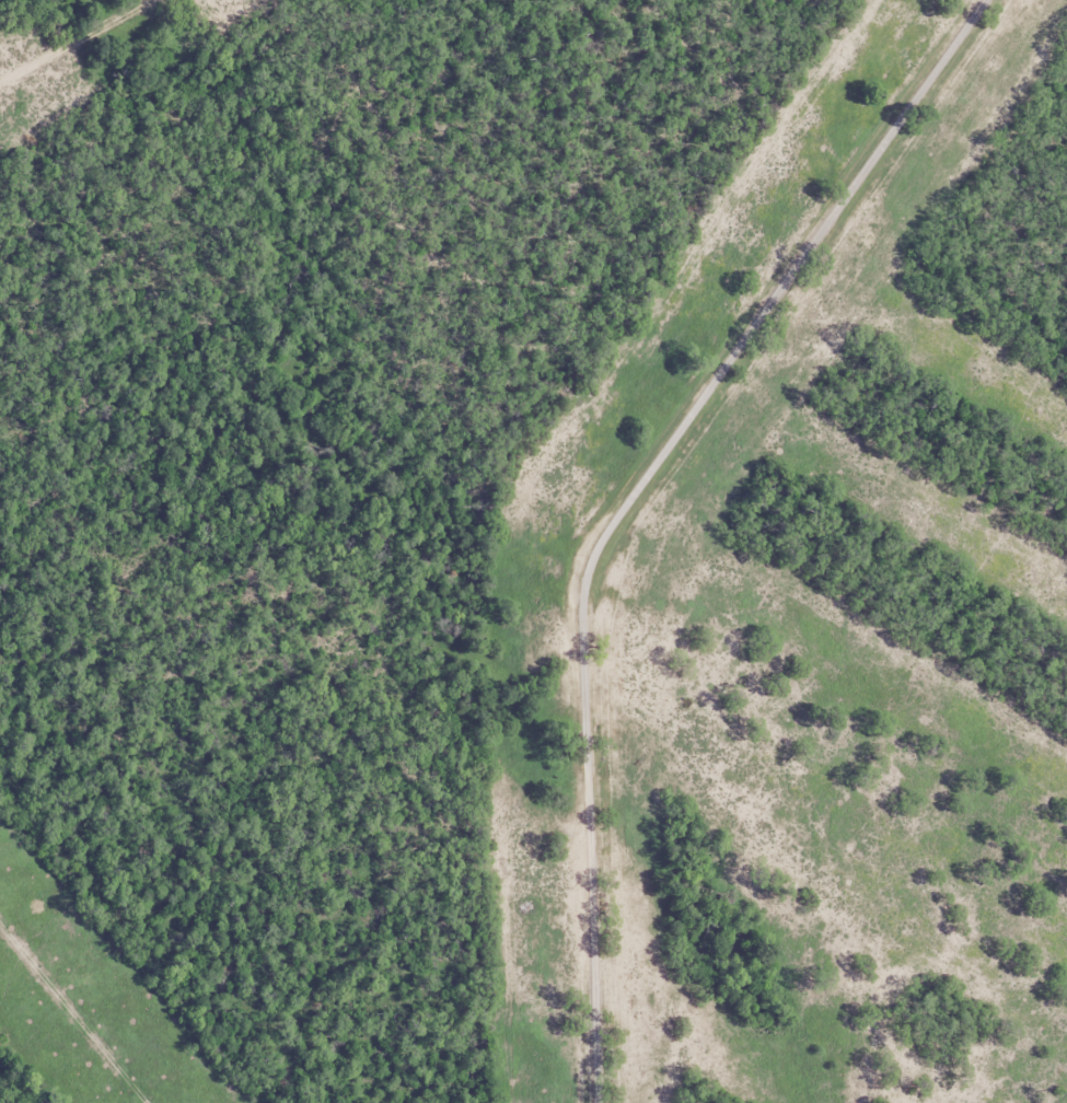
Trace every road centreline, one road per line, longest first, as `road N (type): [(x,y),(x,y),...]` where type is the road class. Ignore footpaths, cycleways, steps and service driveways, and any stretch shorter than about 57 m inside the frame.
road 1 (residential): [(84,1102),(0,1009)]

